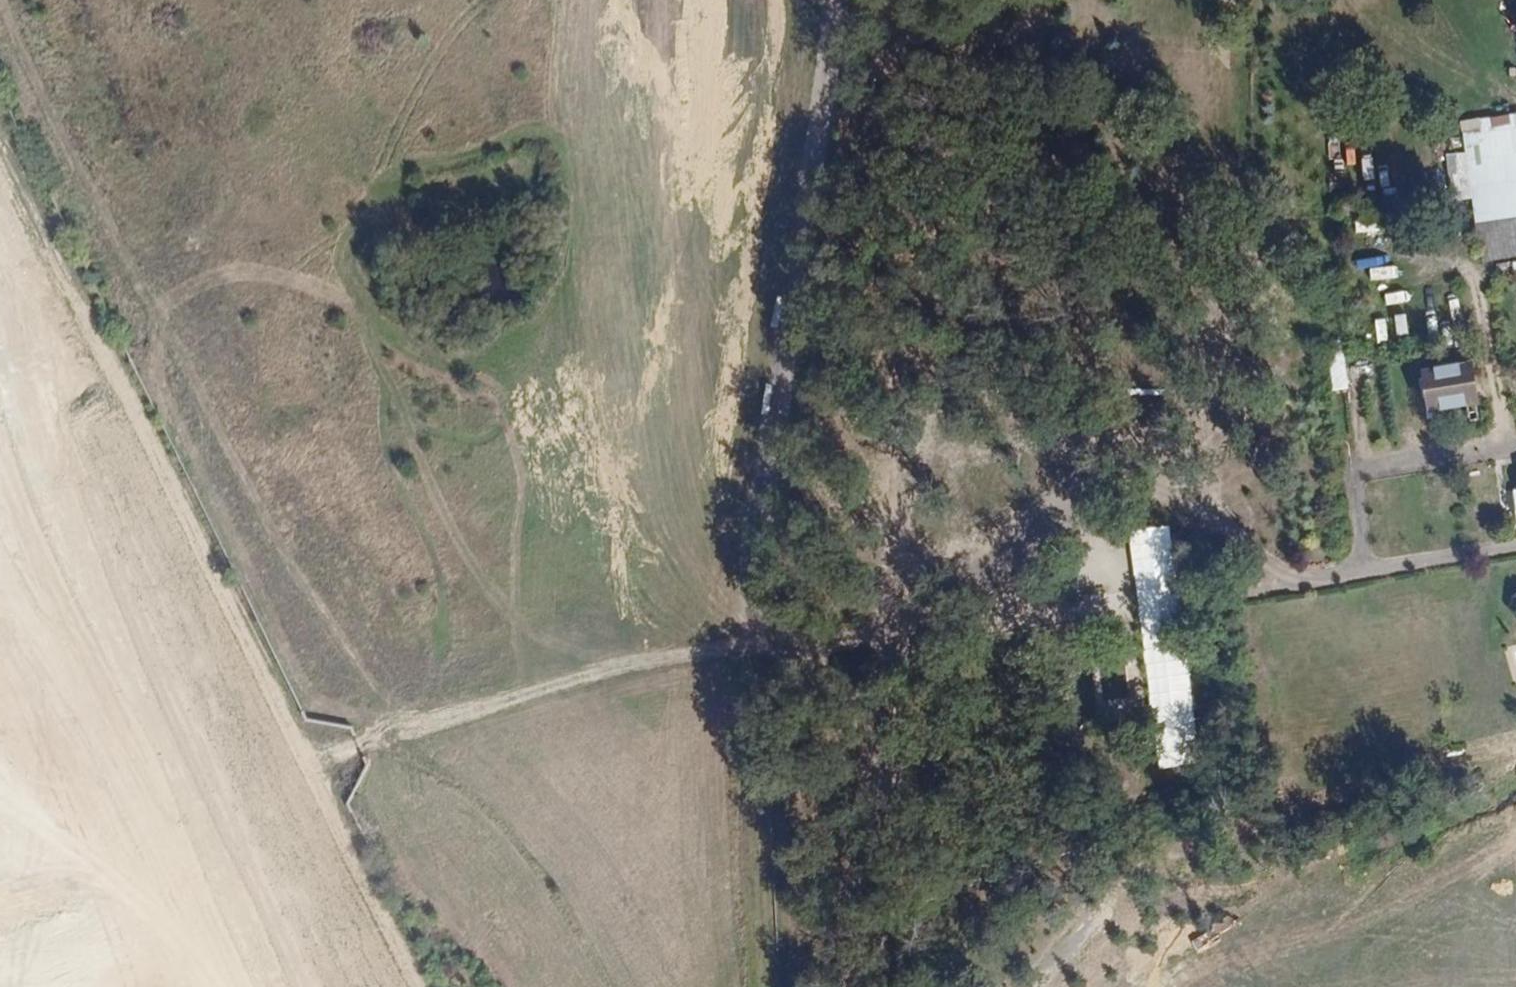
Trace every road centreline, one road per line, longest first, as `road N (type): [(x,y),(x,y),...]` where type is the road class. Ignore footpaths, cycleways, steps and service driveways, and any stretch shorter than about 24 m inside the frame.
road 1 (track): [(765,986),(761,730),(855,0)]
road 2 (track): [(407,986),(0,153)]

